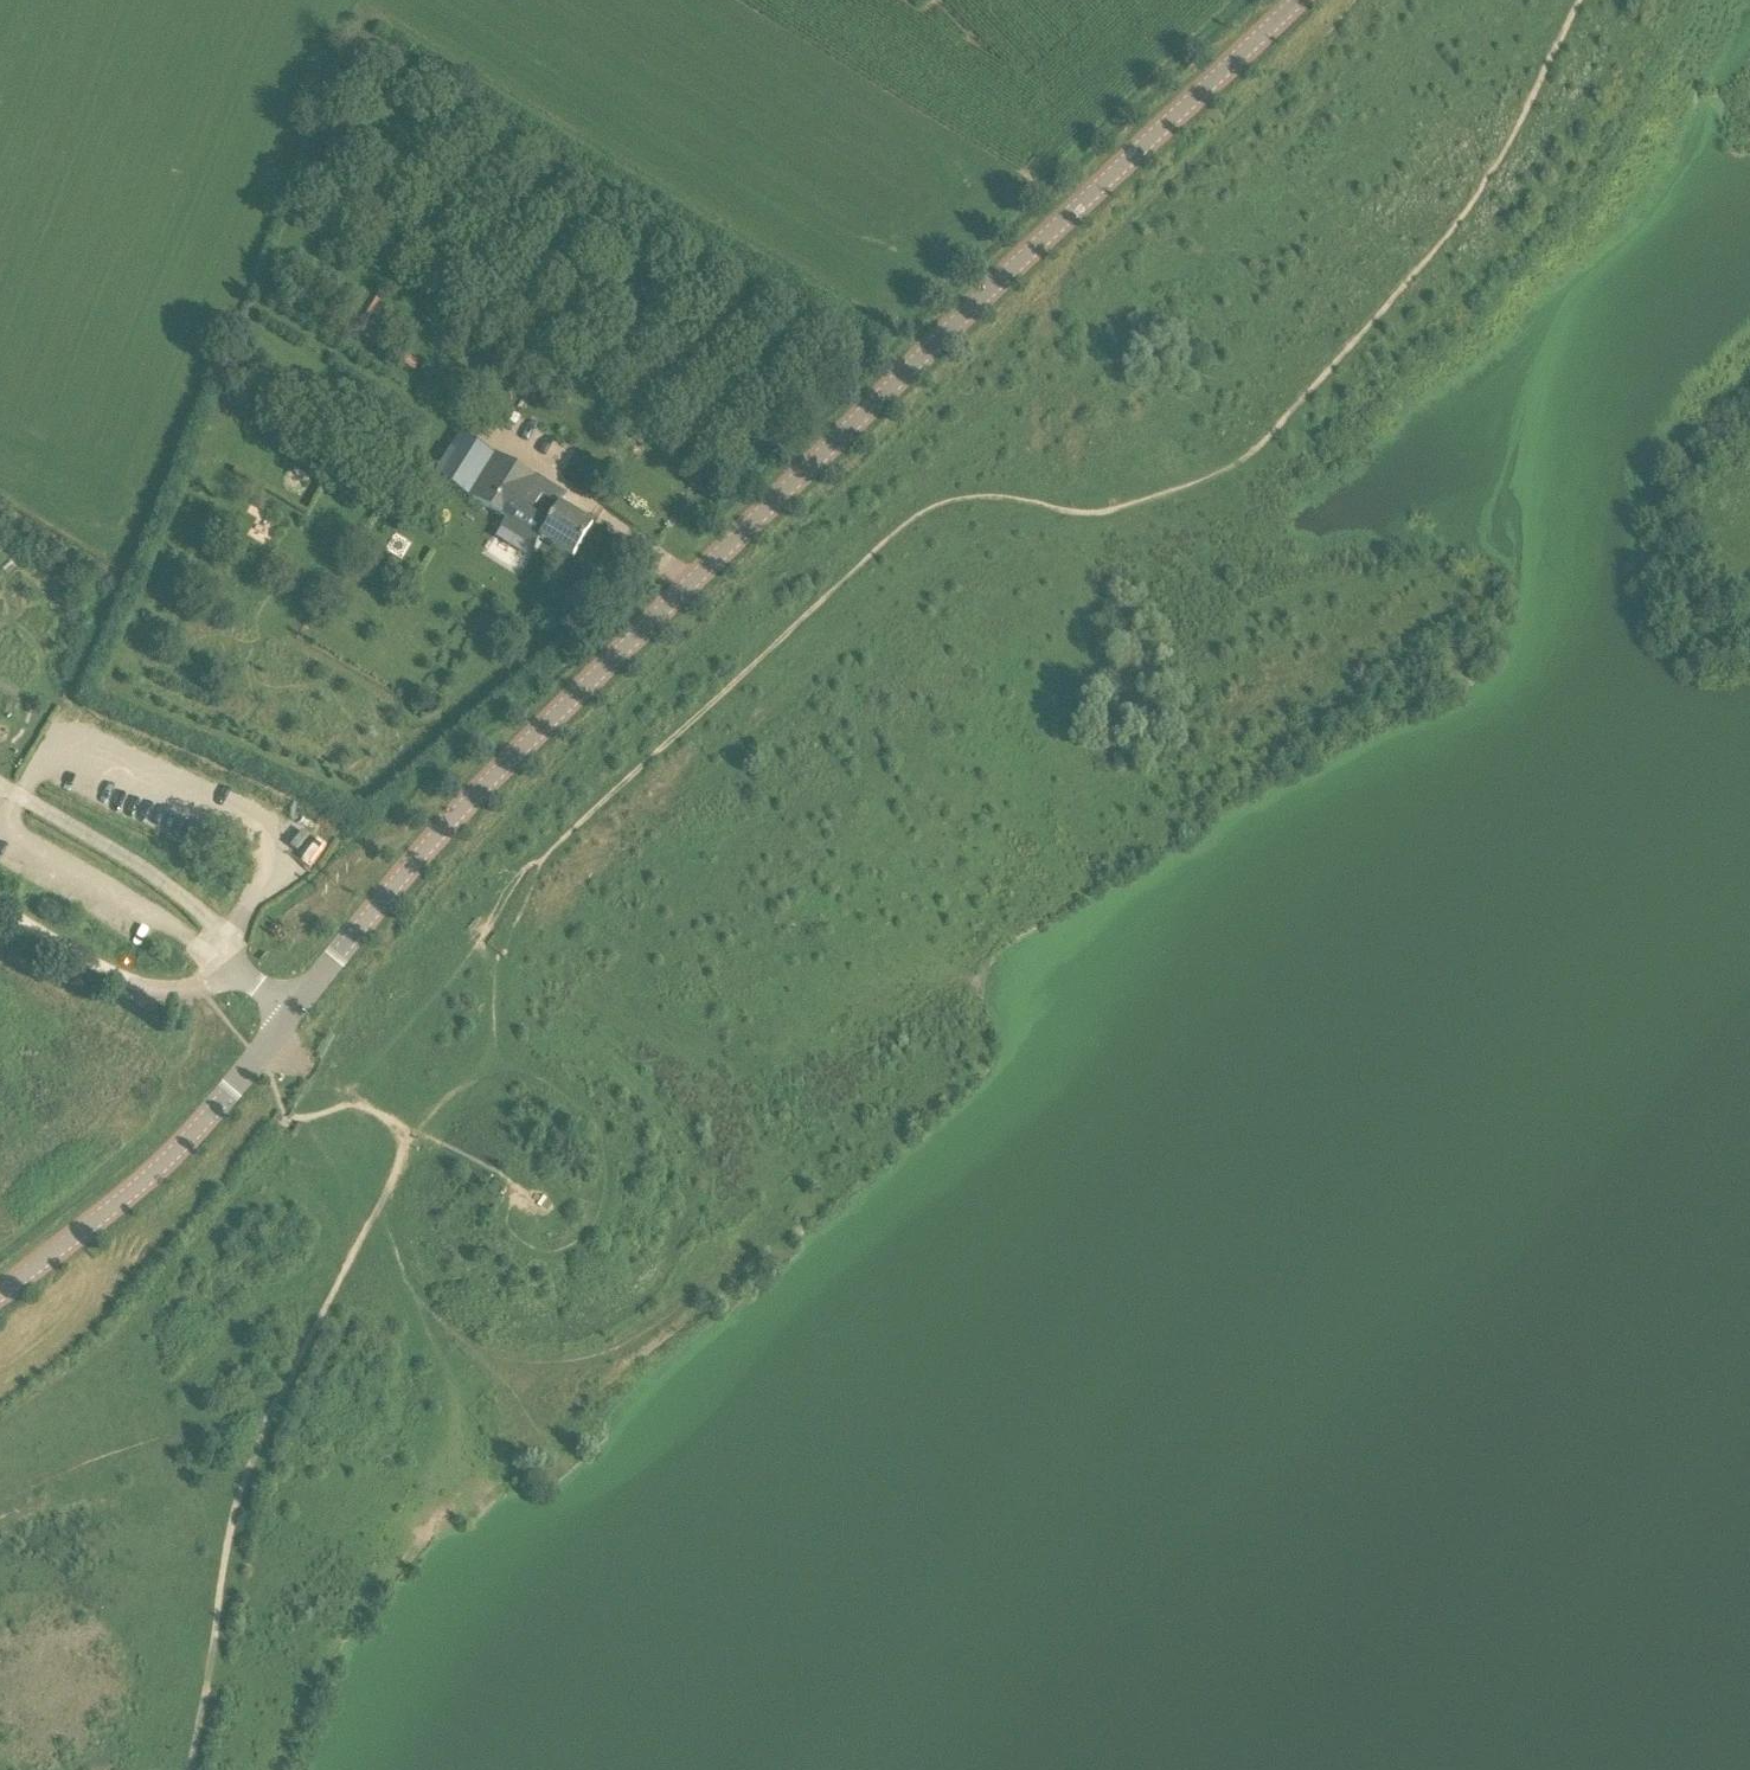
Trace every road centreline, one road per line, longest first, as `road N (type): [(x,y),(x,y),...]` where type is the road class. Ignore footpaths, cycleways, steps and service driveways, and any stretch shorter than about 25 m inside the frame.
road 1 (unclassified): [(0,1295),(180,1150),(496,772),(1300,0)]
road 2 (track): [(0,906),(124,980),(200,988)]

